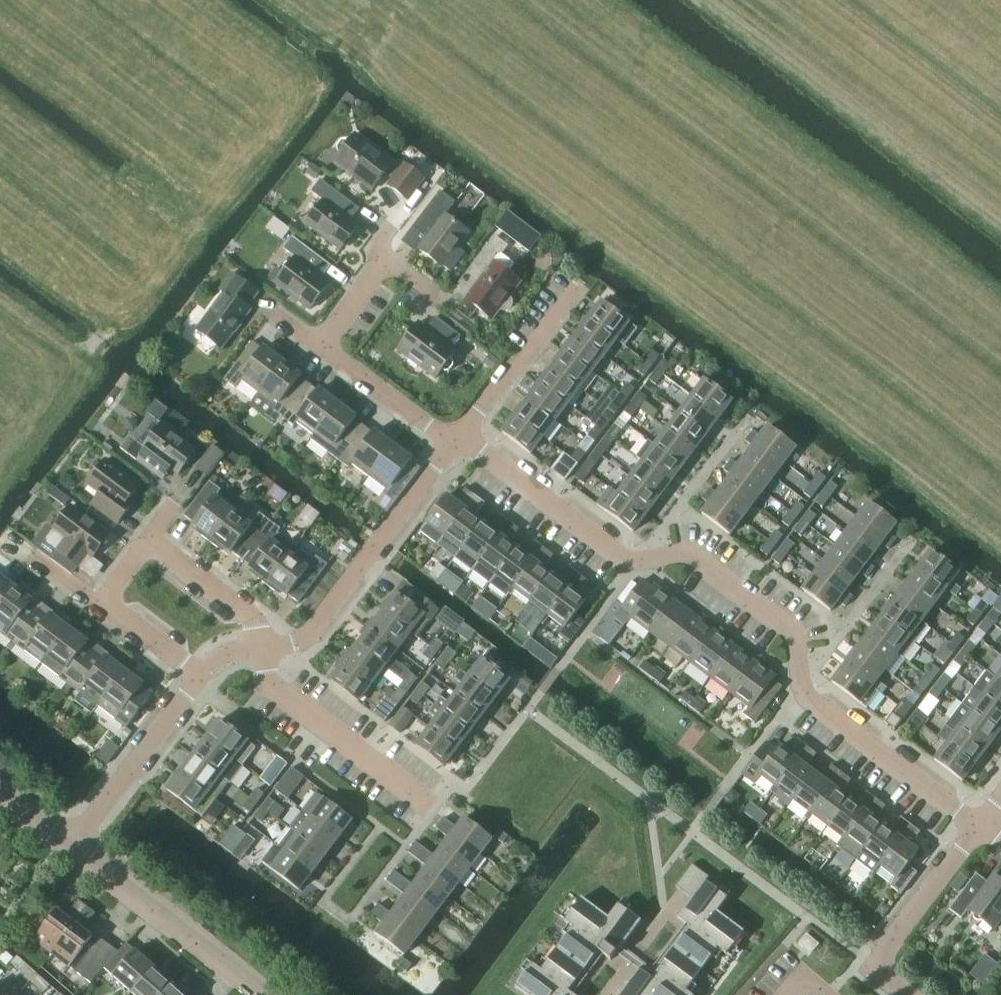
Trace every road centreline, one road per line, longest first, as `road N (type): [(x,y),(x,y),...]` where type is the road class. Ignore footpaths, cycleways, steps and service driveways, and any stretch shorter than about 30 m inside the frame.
road 1 (residential): [(979,827),(799,692),(792,631),(683,555),(625,560),(482,453),(454,443)]
road 2 (residential): [(261,648),(257,619),(149,540),(101,605),(197,675)]
road 3 (residential): [(261,648),(284,645),(317,624),(454,443)]
road 4 (residential): [(454,443),(319,345),(384,260)]
road 5 (tertiary): [(261,994),(74,845)]
road 6 (residential): [(425,799),(281,696),(268,681),(261,648)]
road 7 (residential): [(906,994),(870,967),(979,827)]
road 8 (residential): [(74,845),(197,675)]
road 9 (residential): [(454,443),(581,284)]

